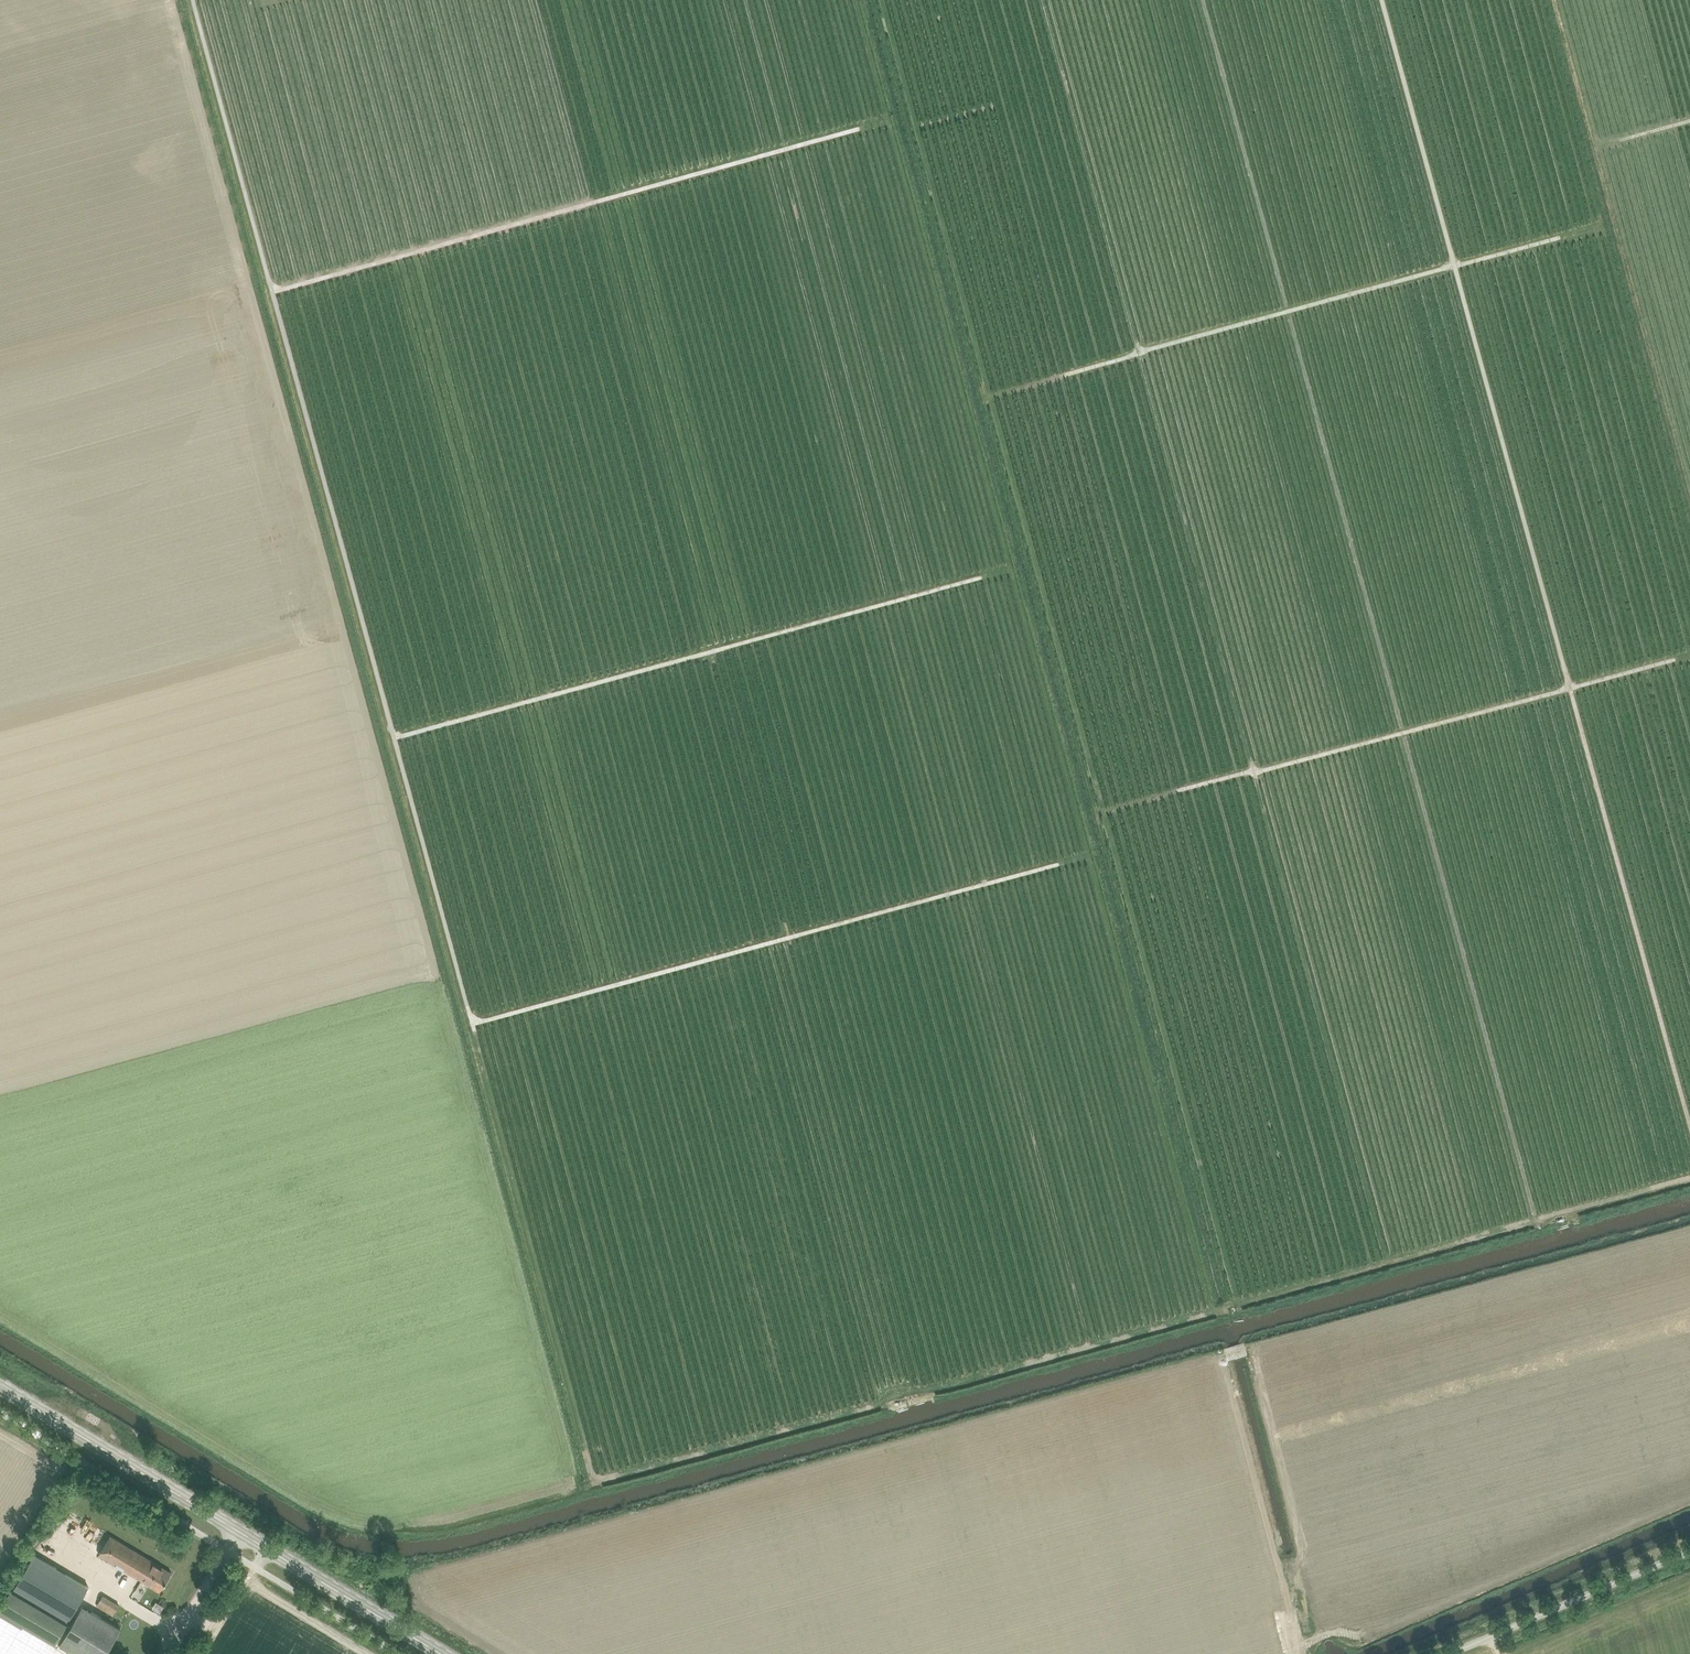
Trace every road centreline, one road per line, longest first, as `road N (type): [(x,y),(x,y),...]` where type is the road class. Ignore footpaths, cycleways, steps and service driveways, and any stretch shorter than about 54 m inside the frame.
road 1 (primary): [(442,1653),(0,1386)]
road 2 (unclassified): [(1448,1653),(1689,1552)]

